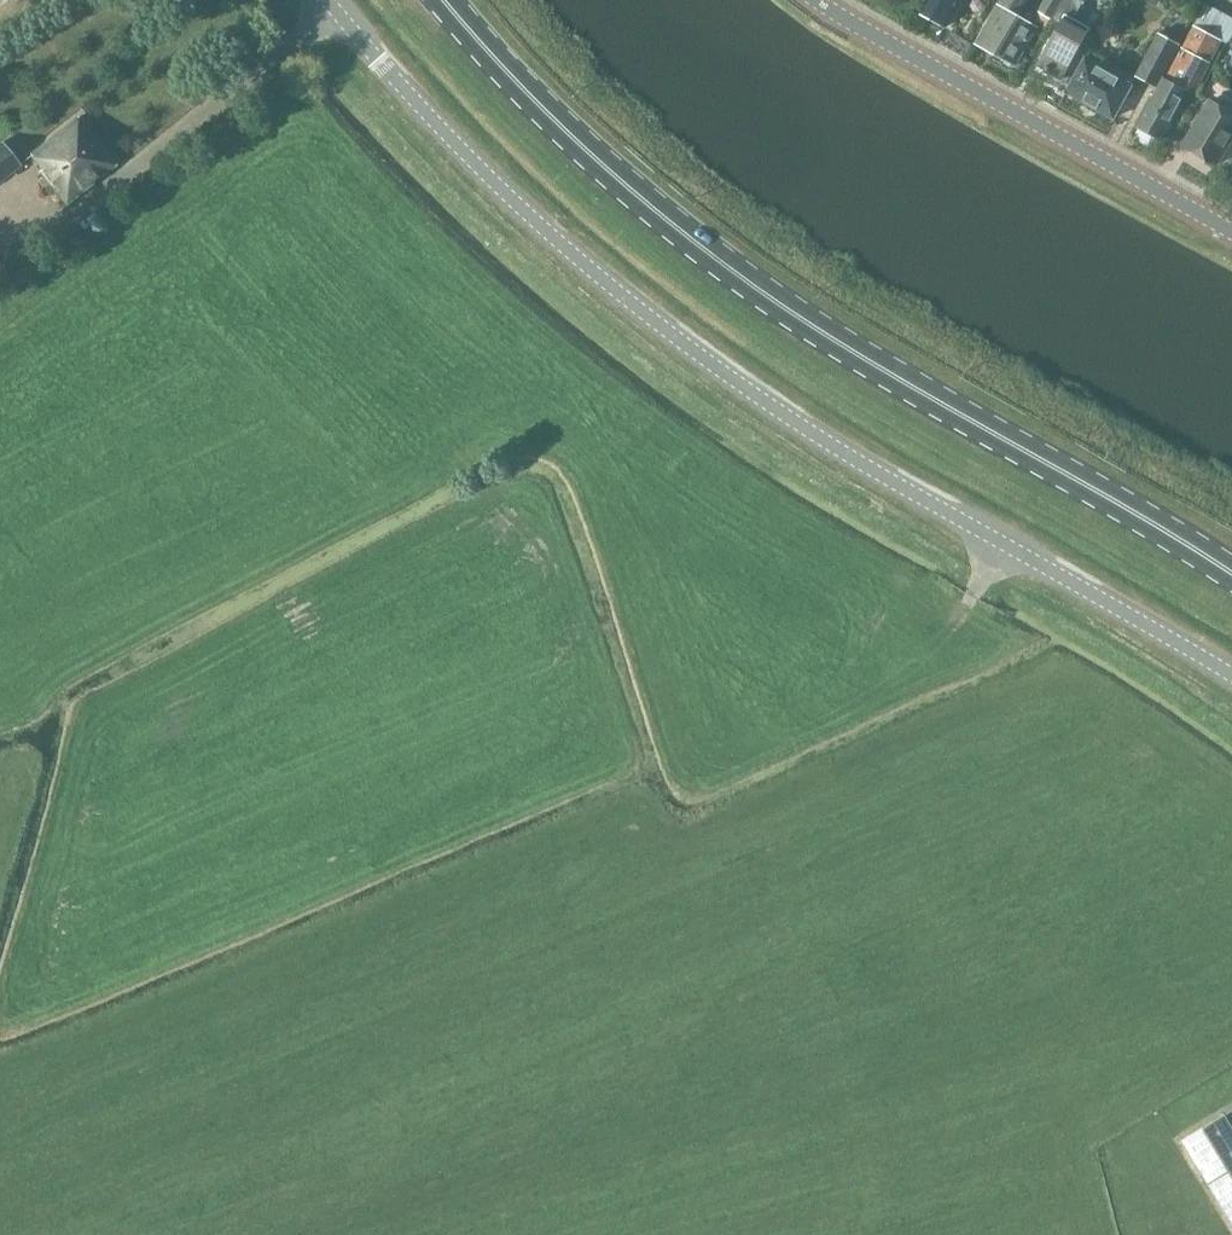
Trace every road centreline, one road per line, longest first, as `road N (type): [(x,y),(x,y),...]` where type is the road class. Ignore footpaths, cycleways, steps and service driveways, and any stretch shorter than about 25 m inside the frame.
road 1 (unclassified): [(1231,679),(728,383),(628,310),(395,90),(327,0)]
road 2 (primary): [(1231,573),(817,330),(721,262),(617,178),(445,0)]
road 3 (tertiary): [(1231,236),(814,0)]

